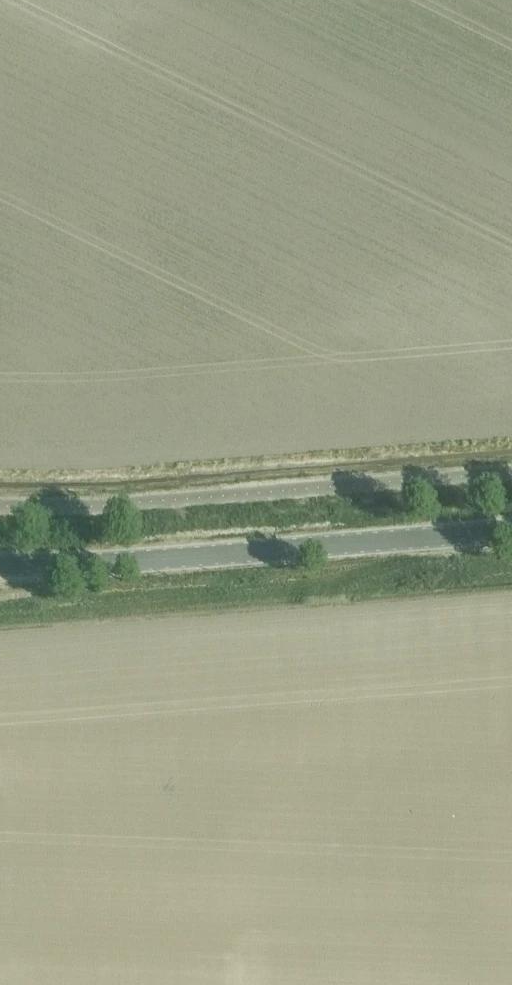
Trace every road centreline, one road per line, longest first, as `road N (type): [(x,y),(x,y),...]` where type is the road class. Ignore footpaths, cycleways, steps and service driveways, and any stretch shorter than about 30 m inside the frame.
road 1 (tertiary): [(511,529),(0,564)]

